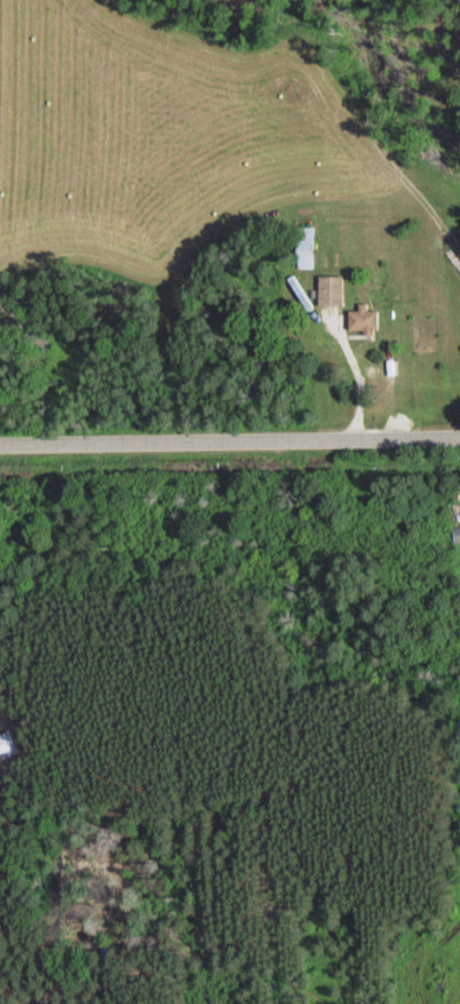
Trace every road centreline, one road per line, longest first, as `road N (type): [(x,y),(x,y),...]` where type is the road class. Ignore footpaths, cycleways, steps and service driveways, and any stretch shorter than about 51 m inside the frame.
road 1 (residential): [(0,451),(459,444)]

